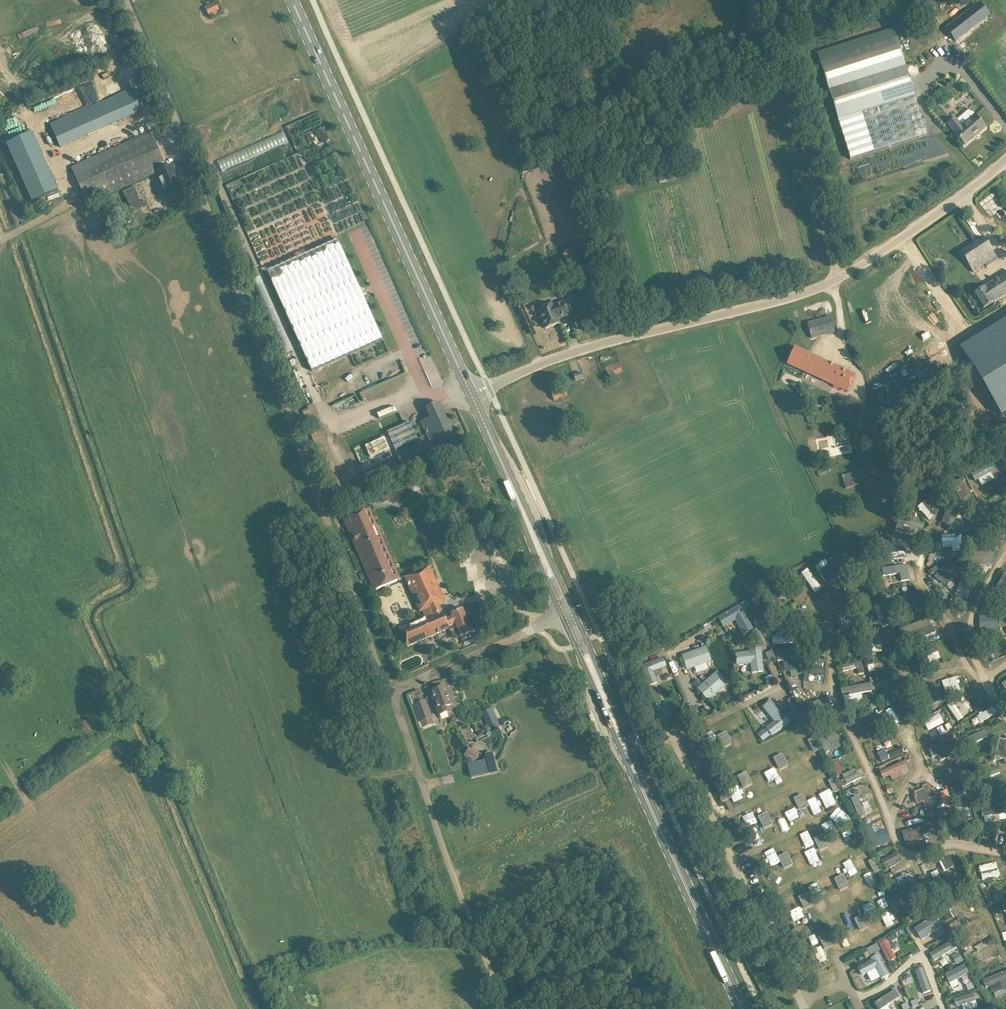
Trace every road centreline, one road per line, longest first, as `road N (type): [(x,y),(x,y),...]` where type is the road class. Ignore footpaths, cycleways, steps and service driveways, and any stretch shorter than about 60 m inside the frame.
road 1 (track): [(119,0),(390,687)]
road 2 (primary): [(748,1008),(470,395)]
road 3 (primary): [(470,395),(291,0)]
road 4 (unclassified): [(470,395),(548,362),(766,305),(838,278)]
road 5 (track): [(390,687),(502,1008)]
road 6 (unclassified): [(838,278),(772,0)]
road 7 (unclassified): [(838,278),(968,194),(1005,159)]
road 8 (track): [(390,687),(537,630)]

